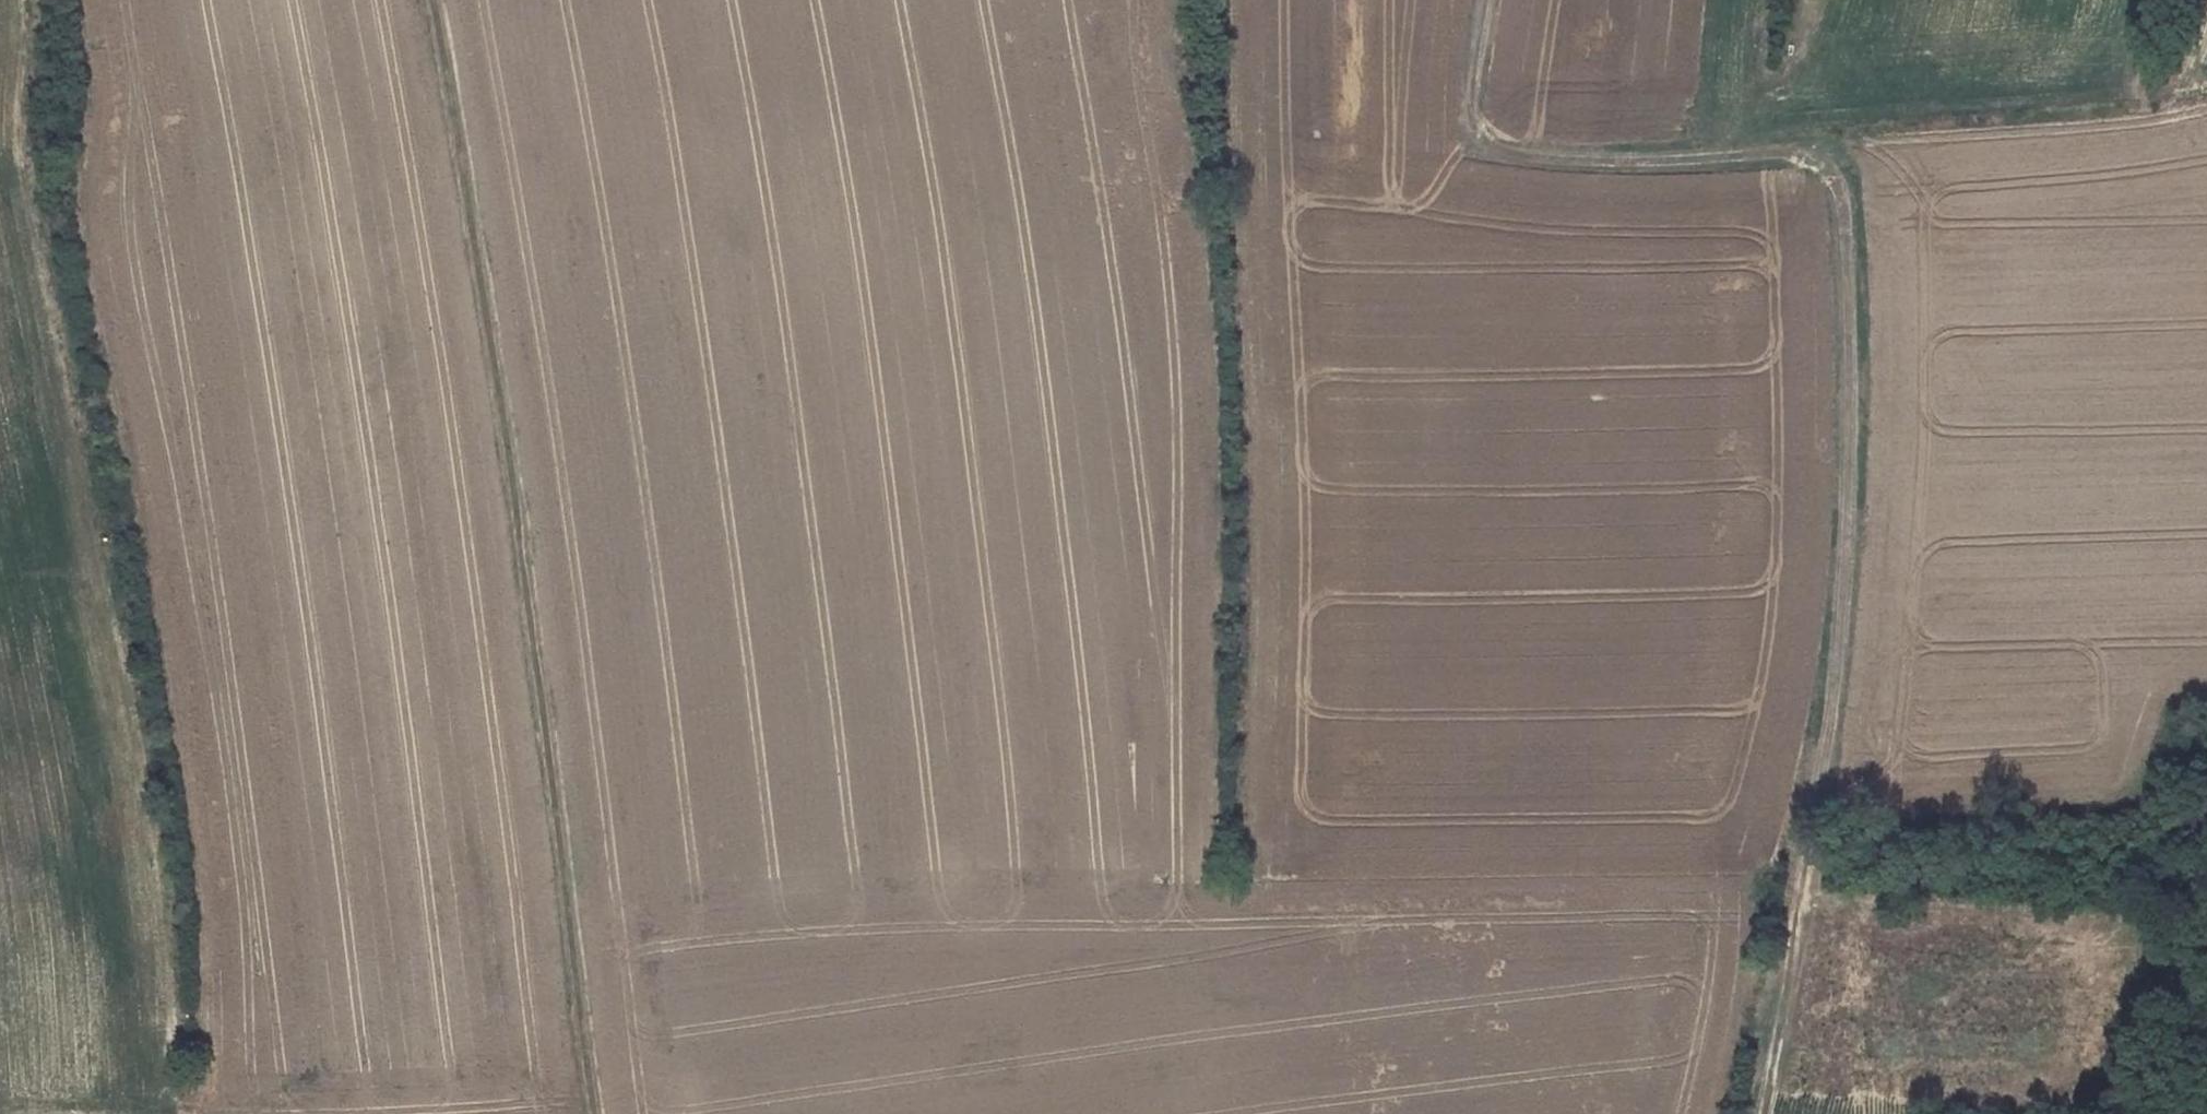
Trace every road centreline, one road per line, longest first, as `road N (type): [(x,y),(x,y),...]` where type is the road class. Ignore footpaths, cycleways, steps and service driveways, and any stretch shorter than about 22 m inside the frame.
road 1 (track): [(1484,0),(1469,92),(1498,146),(1548,158),(1834,147),(1852,486),(1825,714),(1757,1113)]
road 2 (track): [(595,1113),(487,297),(428,0)]

